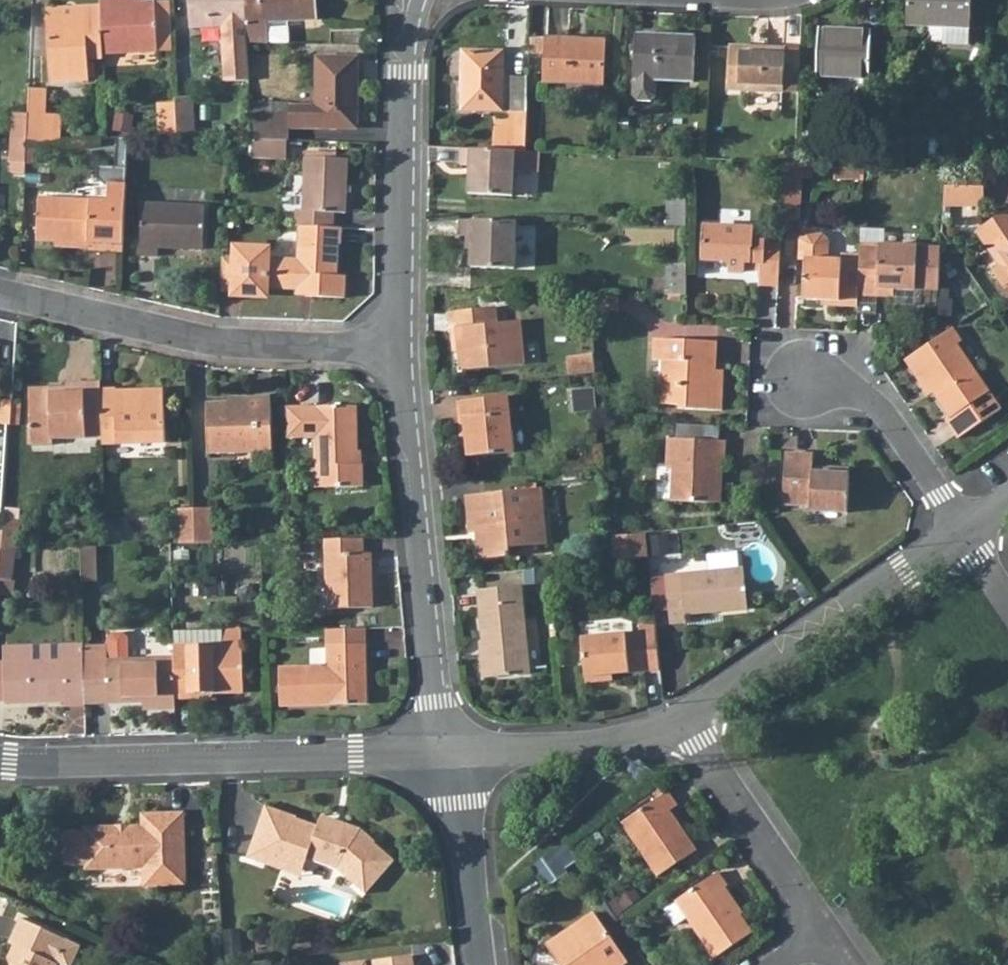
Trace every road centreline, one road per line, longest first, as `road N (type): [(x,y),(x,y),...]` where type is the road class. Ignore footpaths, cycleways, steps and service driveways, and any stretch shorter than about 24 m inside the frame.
road 1 (residential): [(0,756),(446,751)]
road 2 (residential): [(446,751),(397,340)]
road 3 (residential): [(397,340),(218,335),(0,294)]
road 4 (residential): [(677,719),(963,528)]
road 5 (residential): [(397,340),(409,0)]
road 6 (residential): [(677,719),(820,934)]
road 7 (residential): [(796,373),(882,409),(963,528)]
road 8 (residential): [(446,751),(546,747),(677,719)]
road 9 (residential): [(481,964),(463,801),(446,751)]

